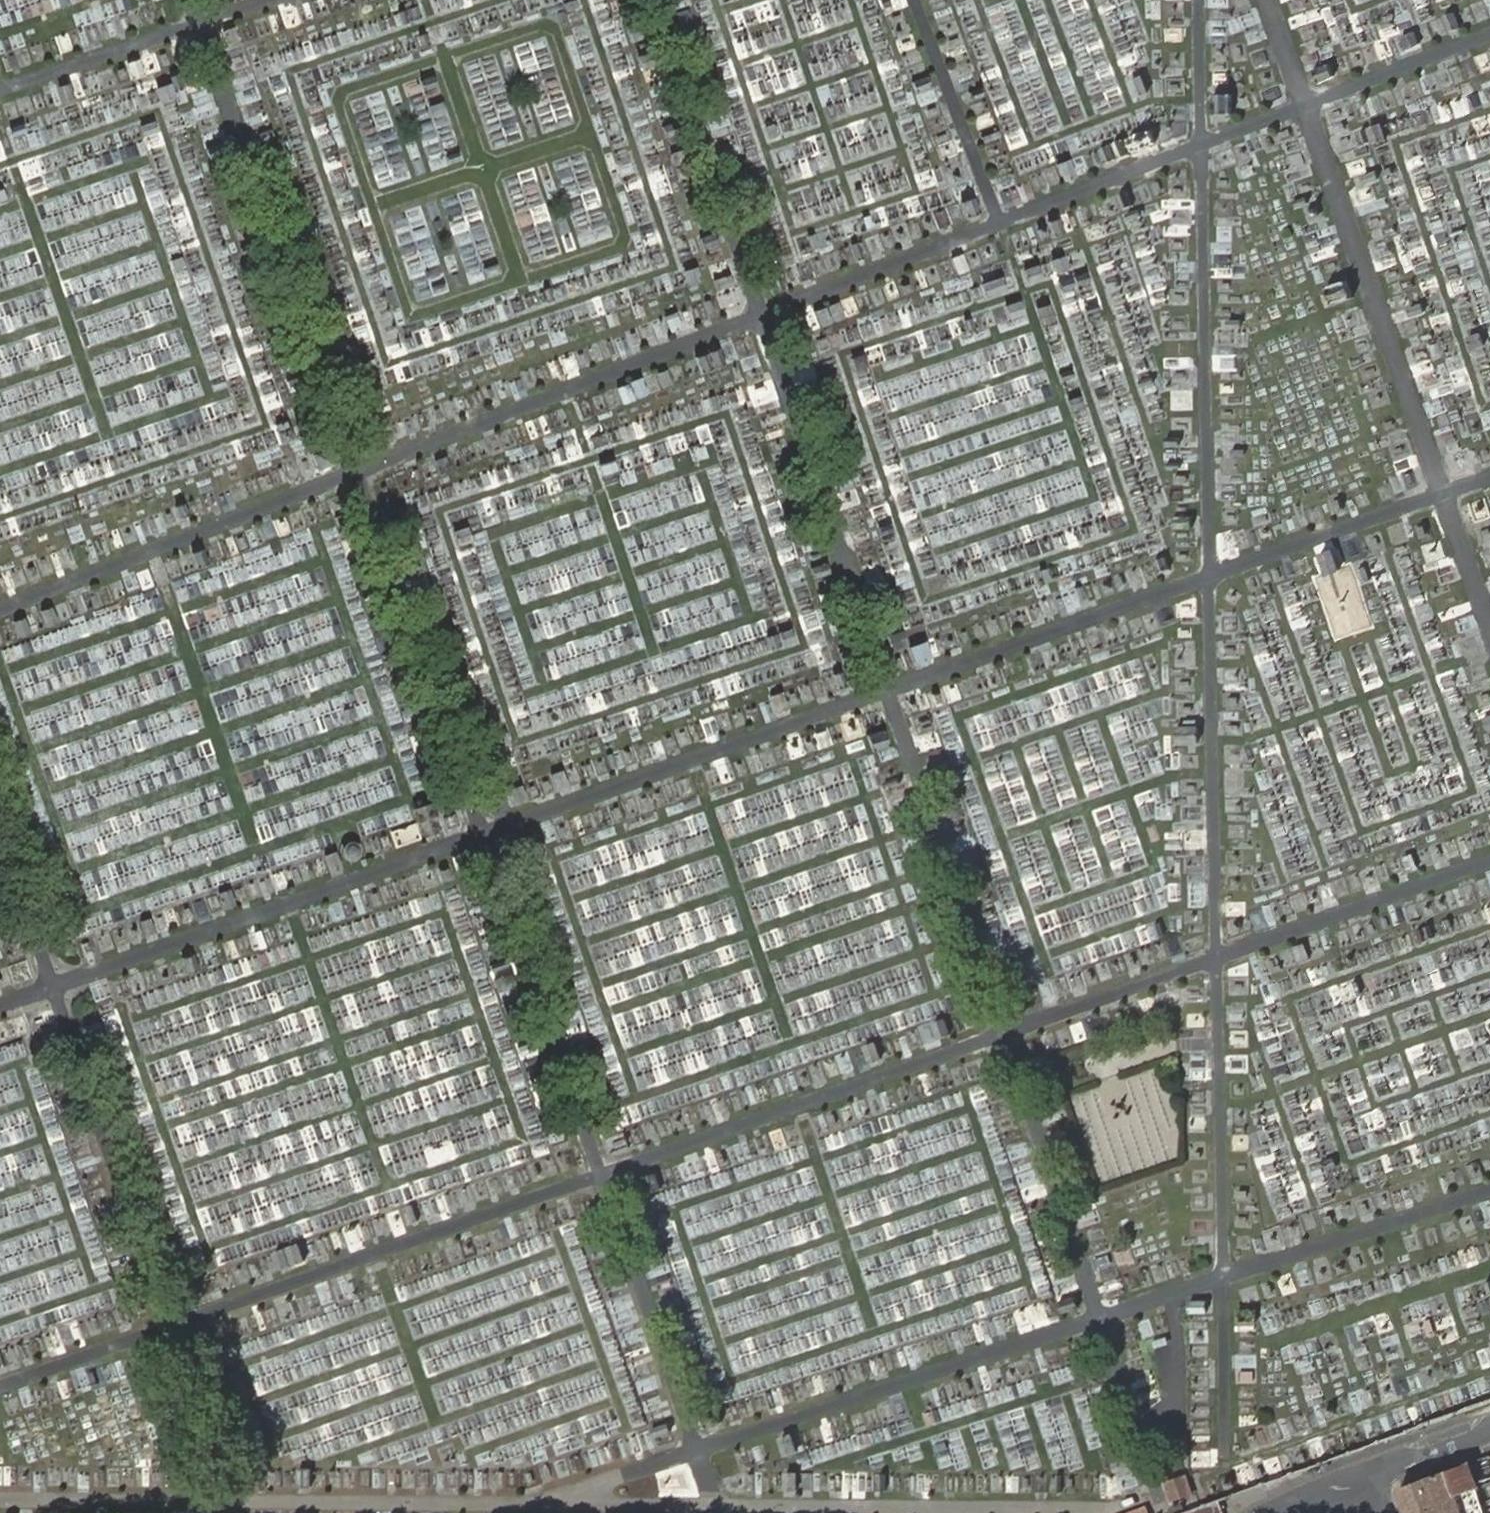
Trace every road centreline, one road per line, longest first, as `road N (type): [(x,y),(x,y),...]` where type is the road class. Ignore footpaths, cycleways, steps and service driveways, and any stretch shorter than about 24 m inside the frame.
road 1 (residential): [(1489,1430),(1359,1479)]

